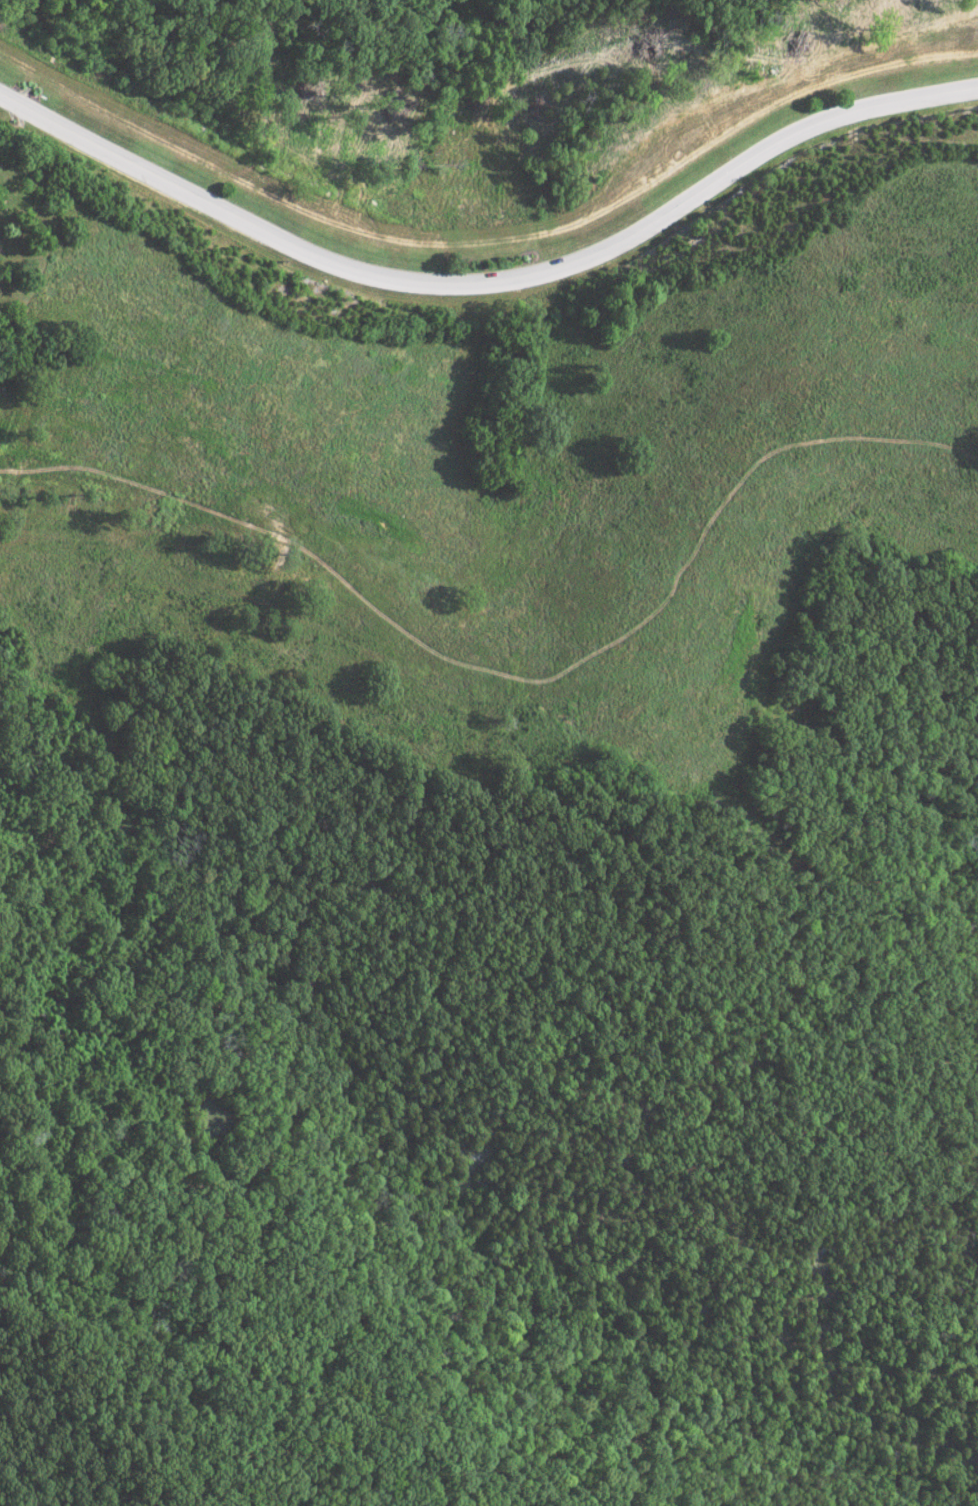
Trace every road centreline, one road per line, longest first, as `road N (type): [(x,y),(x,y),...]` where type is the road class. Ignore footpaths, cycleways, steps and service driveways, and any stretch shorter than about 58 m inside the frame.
road 1 (residential): [(977,86),(829,119),(590,254),(485,278),(372,269),(316,250),(0,90)]

